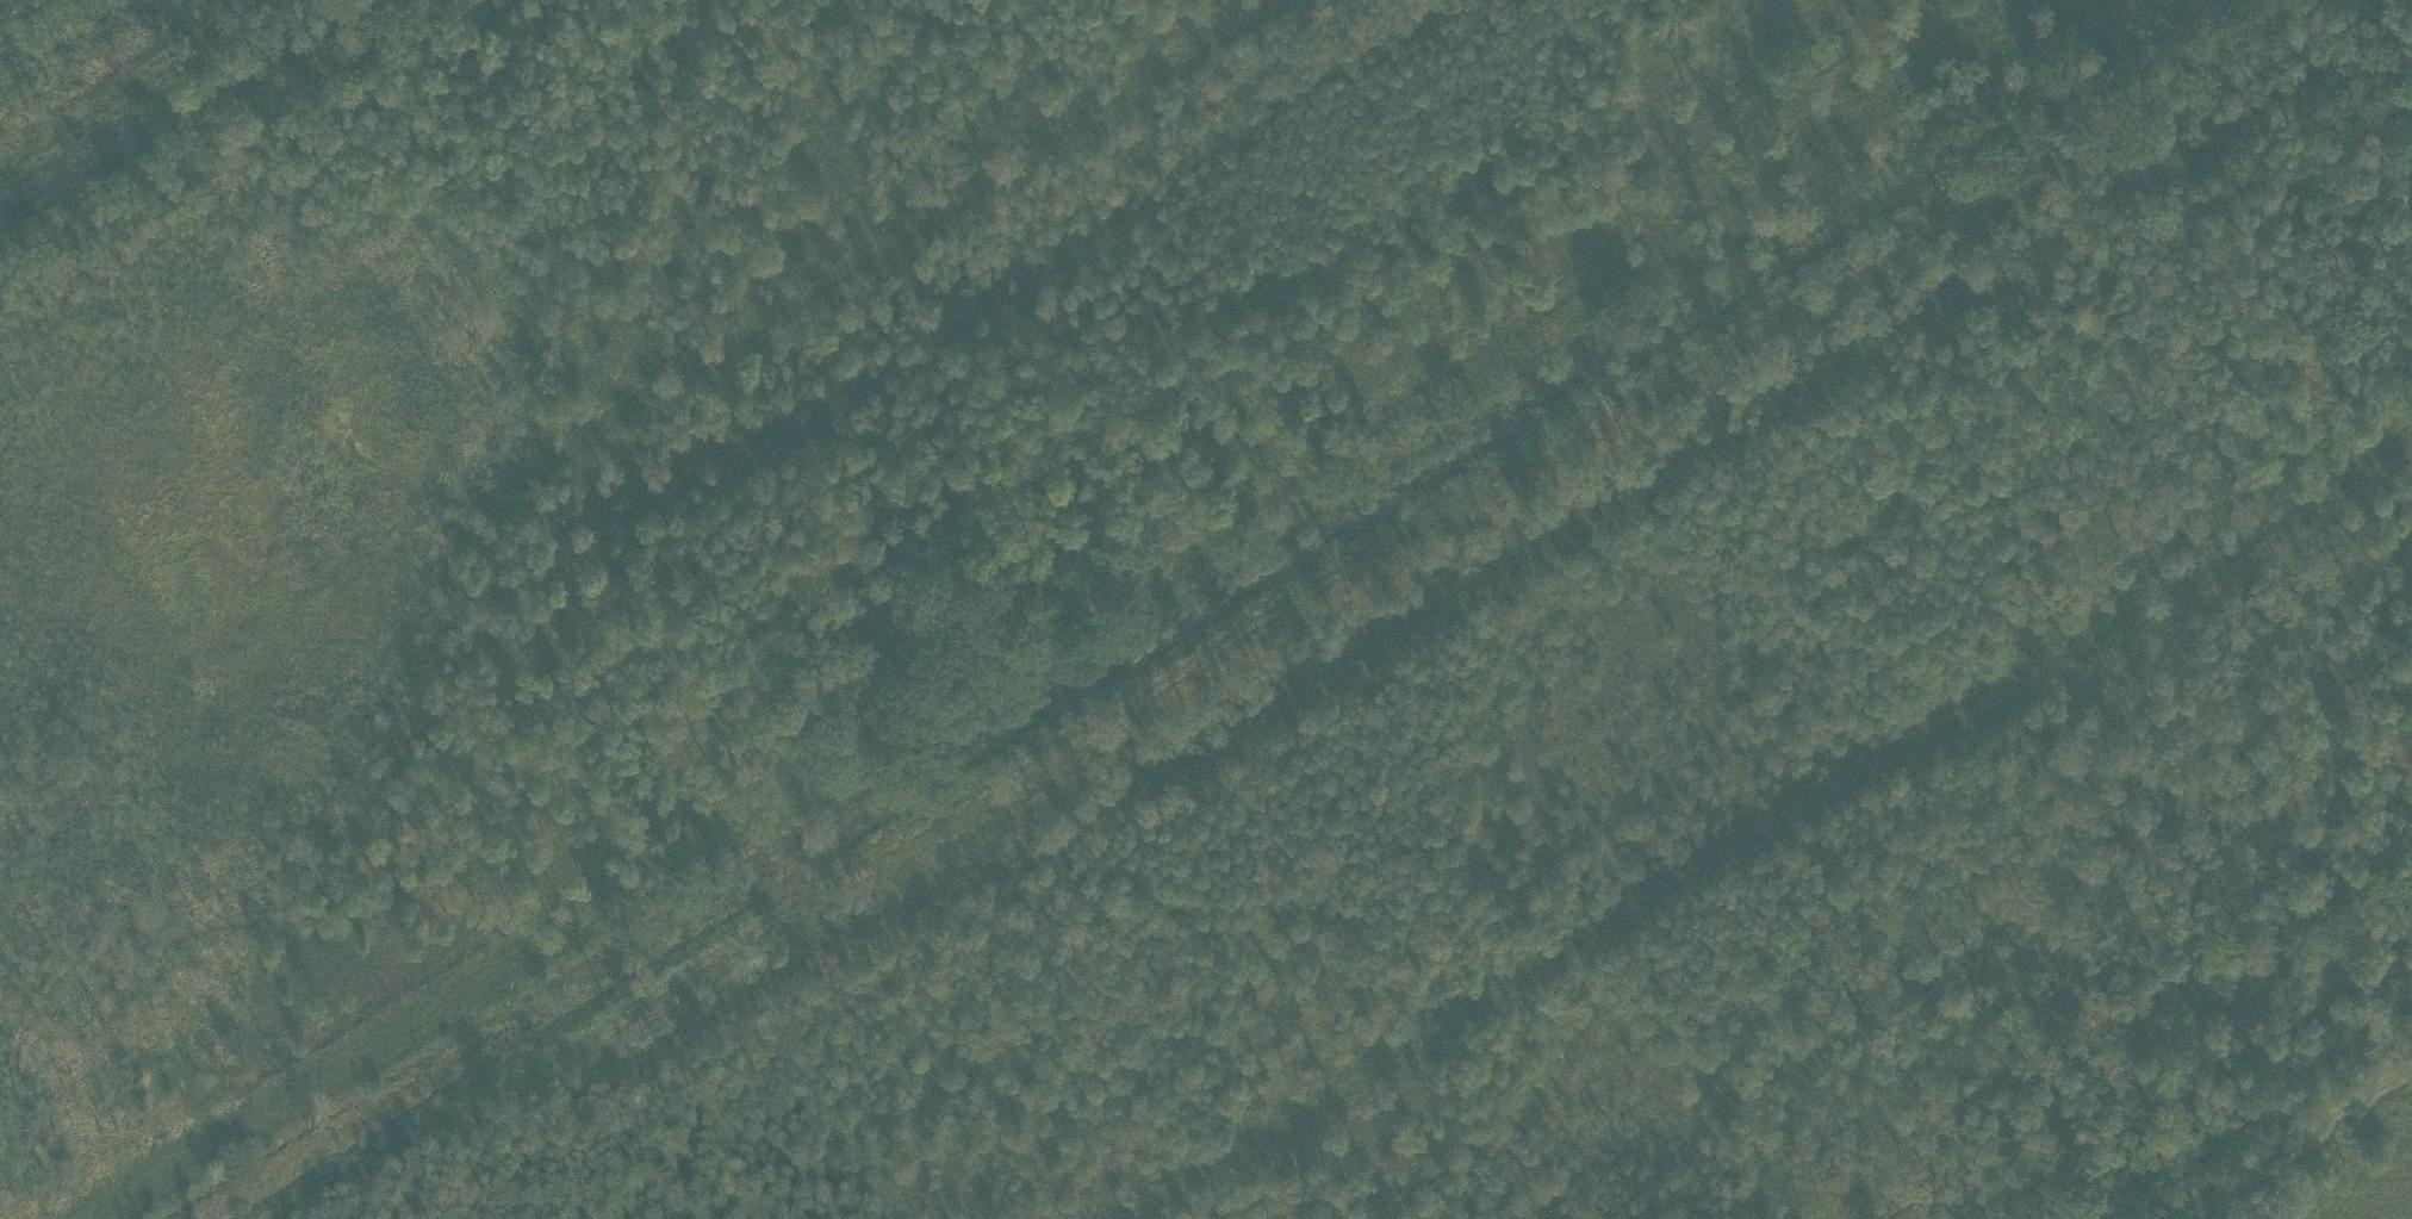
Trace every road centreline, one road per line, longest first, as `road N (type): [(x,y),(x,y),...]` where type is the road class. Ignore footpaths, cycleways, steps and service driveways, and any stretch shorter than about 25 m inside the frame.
road 1 (track): [(2411,1058),(2147,1218)]
road 2 (track): [(2374,0),(2391,154),(2411,229)]

